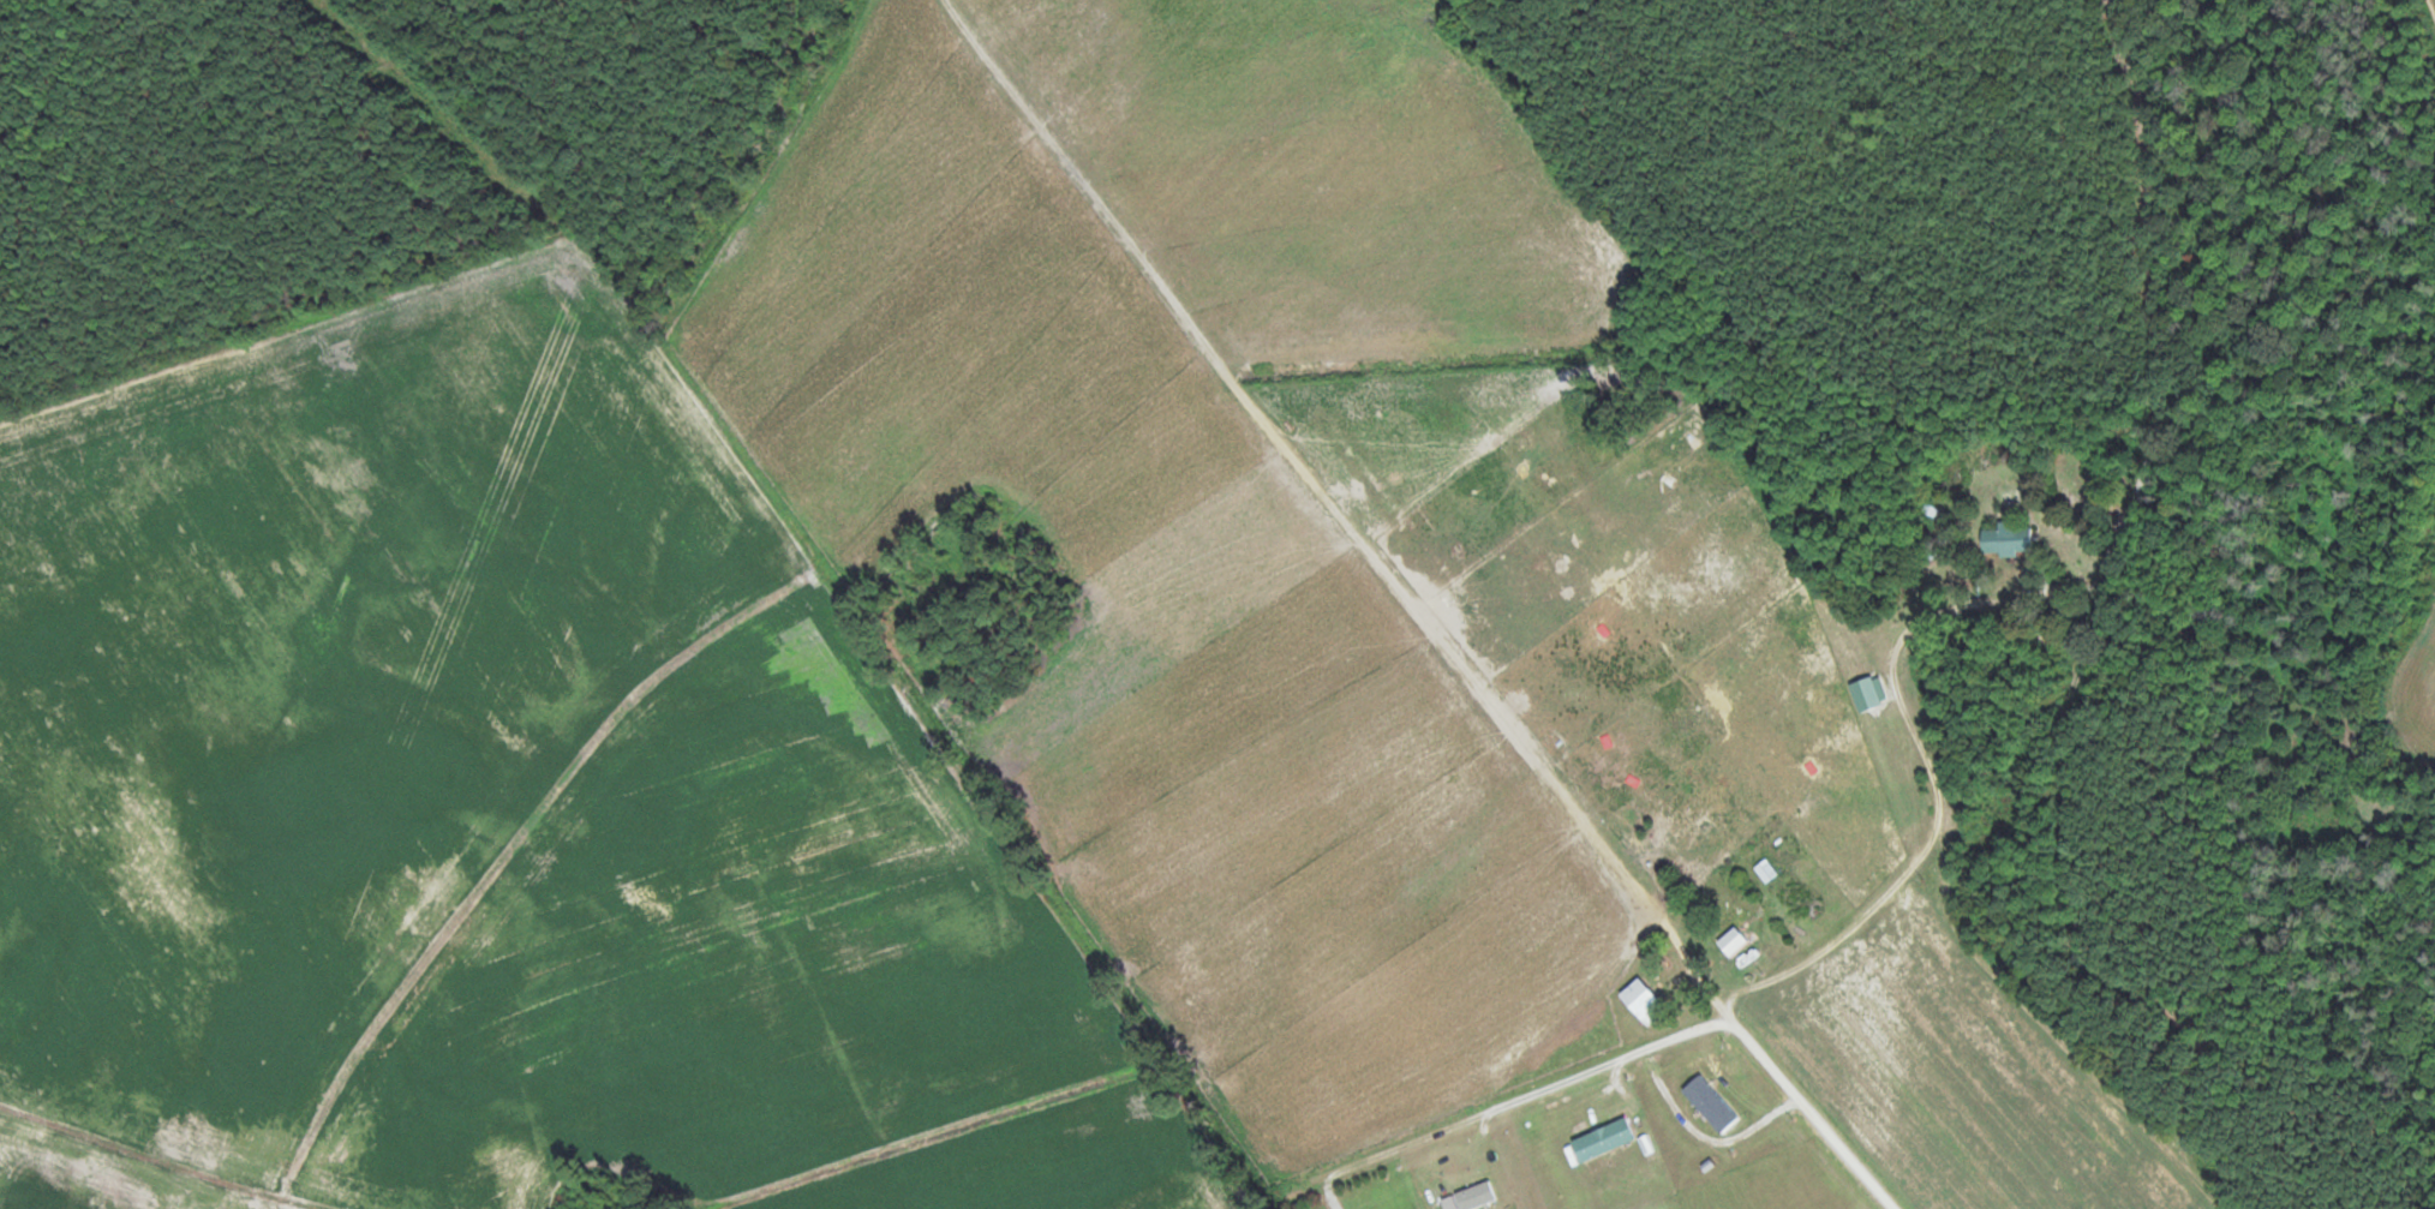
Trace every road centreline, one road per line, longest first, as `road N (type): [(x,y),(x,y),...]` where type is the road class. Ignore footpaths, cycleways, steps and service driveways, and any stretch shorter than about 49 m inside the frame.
road 1 (residential): [(1889,1208),(1769,1069),(1693,963),(1674,921),(1605,846),(1225,364),(950,0)]

